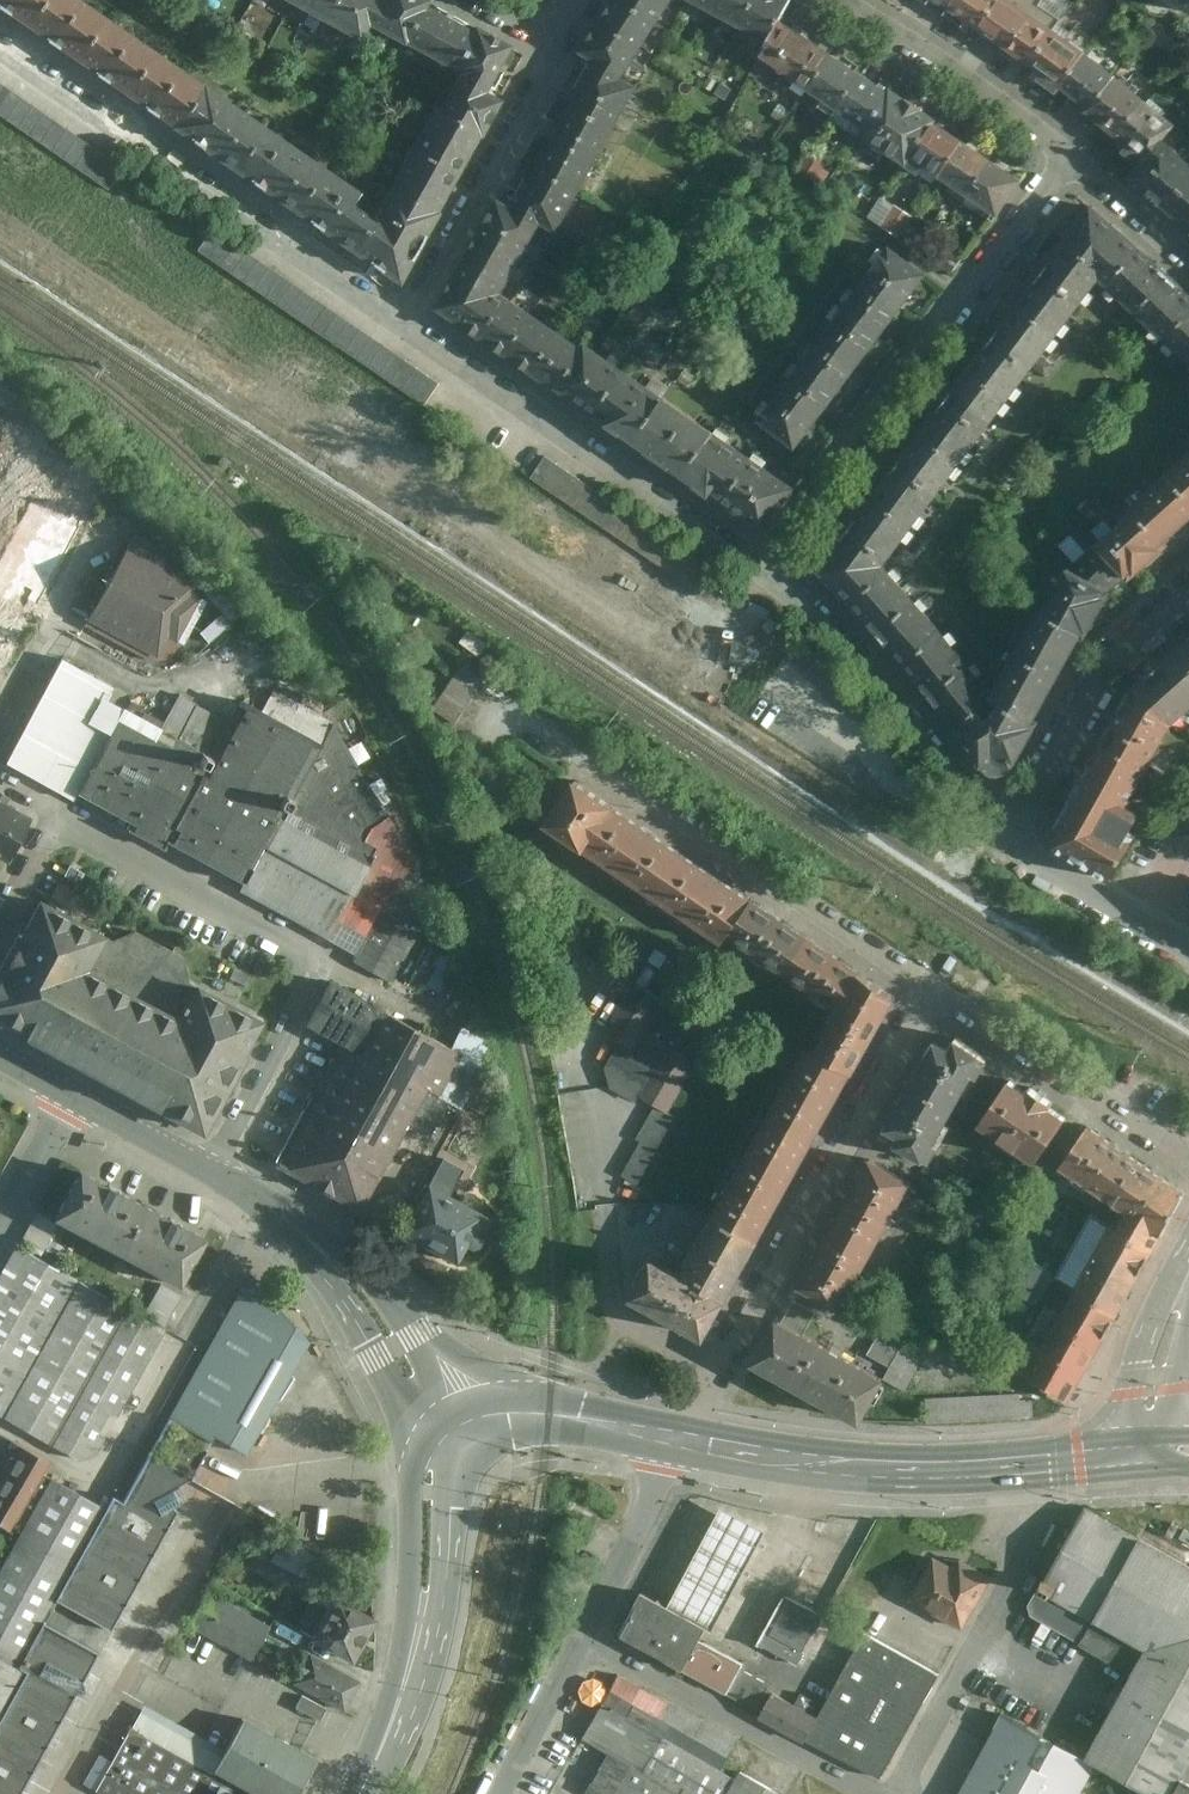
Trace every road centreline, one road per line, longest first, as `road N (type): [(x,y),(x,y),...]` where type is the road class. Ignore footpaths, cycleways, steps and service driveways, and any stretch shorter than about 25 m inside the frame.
road 1 (residential): [(56,815),(323,960),(210,1172)]
road 2 (residential): [(765,571),(1073,156)]
road 3 (residential): [(932,996),(506,716)]
road 4 (residential): [(684,1438),(932,996)]
road 5 (residential): [(0,44),(403,324)]
road 6 (secondary): [(1141,1449),(902,1467),(827,1463),(684,1438)]
road 7 (residential): [(765,571),(403,324)]
road 8 (residential): [(1010,840),(765,571)]
road 9 (residential): [(403,324),(563,40)]
road 10 (residential): [(587,1641),(875,1793)]
road 11 (residential): [(1010,840),(1112,660),(1188,586)]
road 12 (residential): [(1188,1170),(932,996)]
road 13 (residential): [(1073,156),(844,0)]
road 14 (residential): [(1016,1579),(891,1793)]
road 15 (secondary): [(439,1435),(411,1486),(413,1658)]
road 16 (secondary): [(413,1658),(438,1576),(439,1435)]
road 17 (residential): [(684,1438),(587,1641)]
road 18 (residential): [(1188,951),(1075,888),(1010,840)]
road 19 (tertiary): [(1188,1257),(1155,1356),(1141,1449)]
road 20 (residential): [(342,1269),(394,1388),(439,1435)]
road 21 (residential): [(587,1641),(500,1793)]
road 22 (residential): [(210,1172),(279,1214),(342,1269)]
road 23 (residential): [(71,1098),(210,1172)]
road 24 (residential): [(534,1407),(405,1319)]
road 25 (residential): [(1188,259),(1073,156)]
road 26 (secondary): [(684,1438),(534,1407)]
road 27 (residential): [(71,1098),(0,1227)]
road 28 (secondary): [(413,1658),(360,1793)]
road 29 (residential): [(439,1435),(430,1371),(405,1319)]

